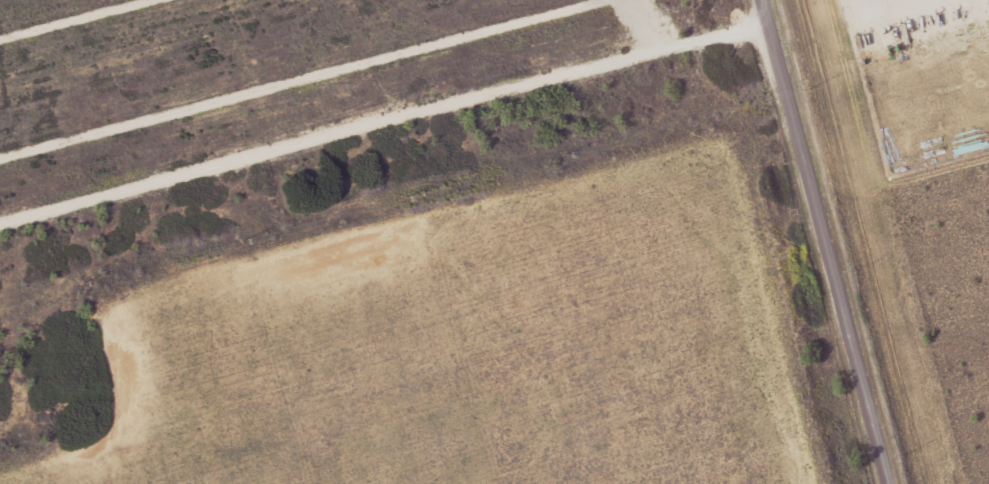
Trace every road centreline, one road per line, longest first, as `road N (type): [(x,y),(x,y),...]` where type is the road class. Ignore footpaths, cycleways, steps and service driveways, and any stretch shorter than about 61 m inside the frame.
road 1 (residential): [(0,224),(776,27)]
road 2 (tertiary): [(891,483),(769,0)]
road 3 (track): [(289,148),(248,0)]

